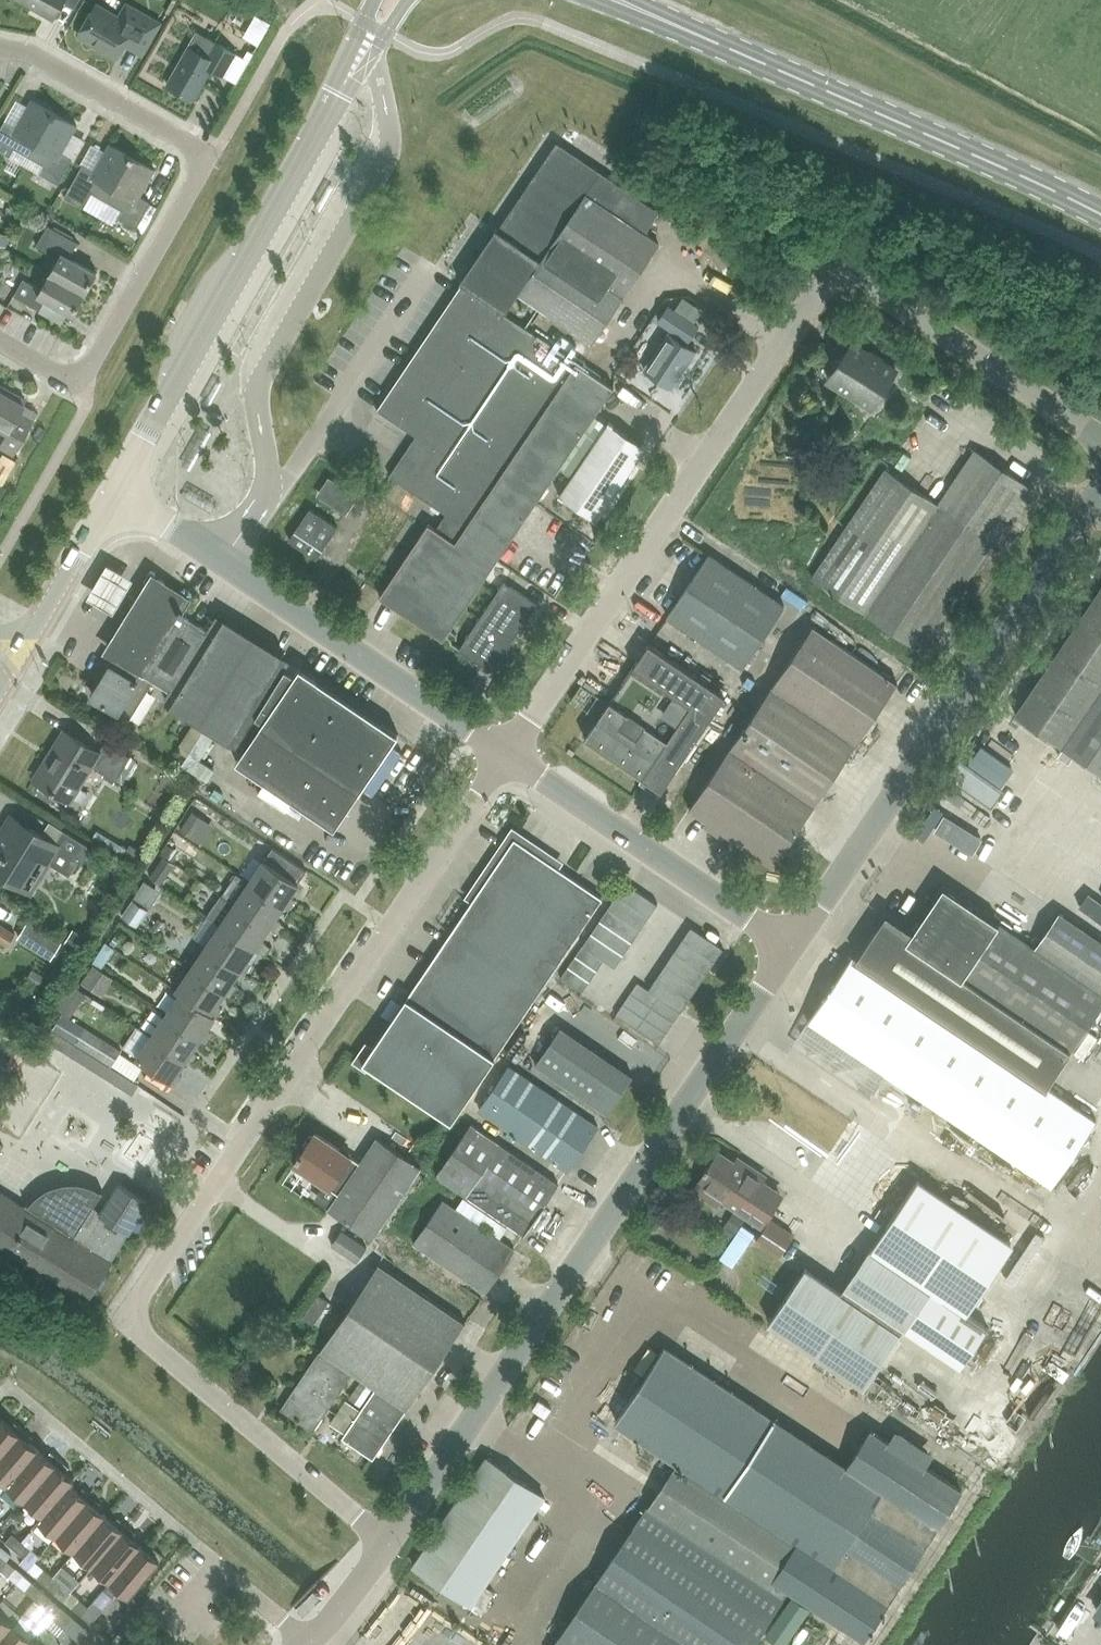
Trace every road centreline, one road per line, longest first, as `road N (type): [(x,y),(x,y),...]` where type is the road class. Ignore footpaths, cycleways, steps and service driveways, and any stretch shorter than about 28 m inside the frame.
road 1 (residential): [(388,1543),(123,1317),(506,754)]
road 2 (unclassified): [(506,754),(839,263),(1100,441)]
road 3 (unclassified): [(388,1543),(791,947)]
road 4 (unclassified): [(791,947),(1100,490)]
road 5 (secondary): [(113,492),(374,28)]
road 6 (primary): [(1100,214),(655,17)]
road 7 (unclassified): [(791,947),(506,754)]
road 8 (unclassified): [(506,754),(223,561)]
road 9 (residential): [(79,386),(209,155)]
road 10 (residential): [(0,47),(35,55),(209,155)]
road 11 (residential): [(306,1643),(219,1568),(187,1607),(214,1630)]
road 12 (secondary): [(18,656),(113,492)]
road 13 (unclassified): [(223,561),(113,492)]
road 14 (unclassified): [(306,1643),(388,1543)]

